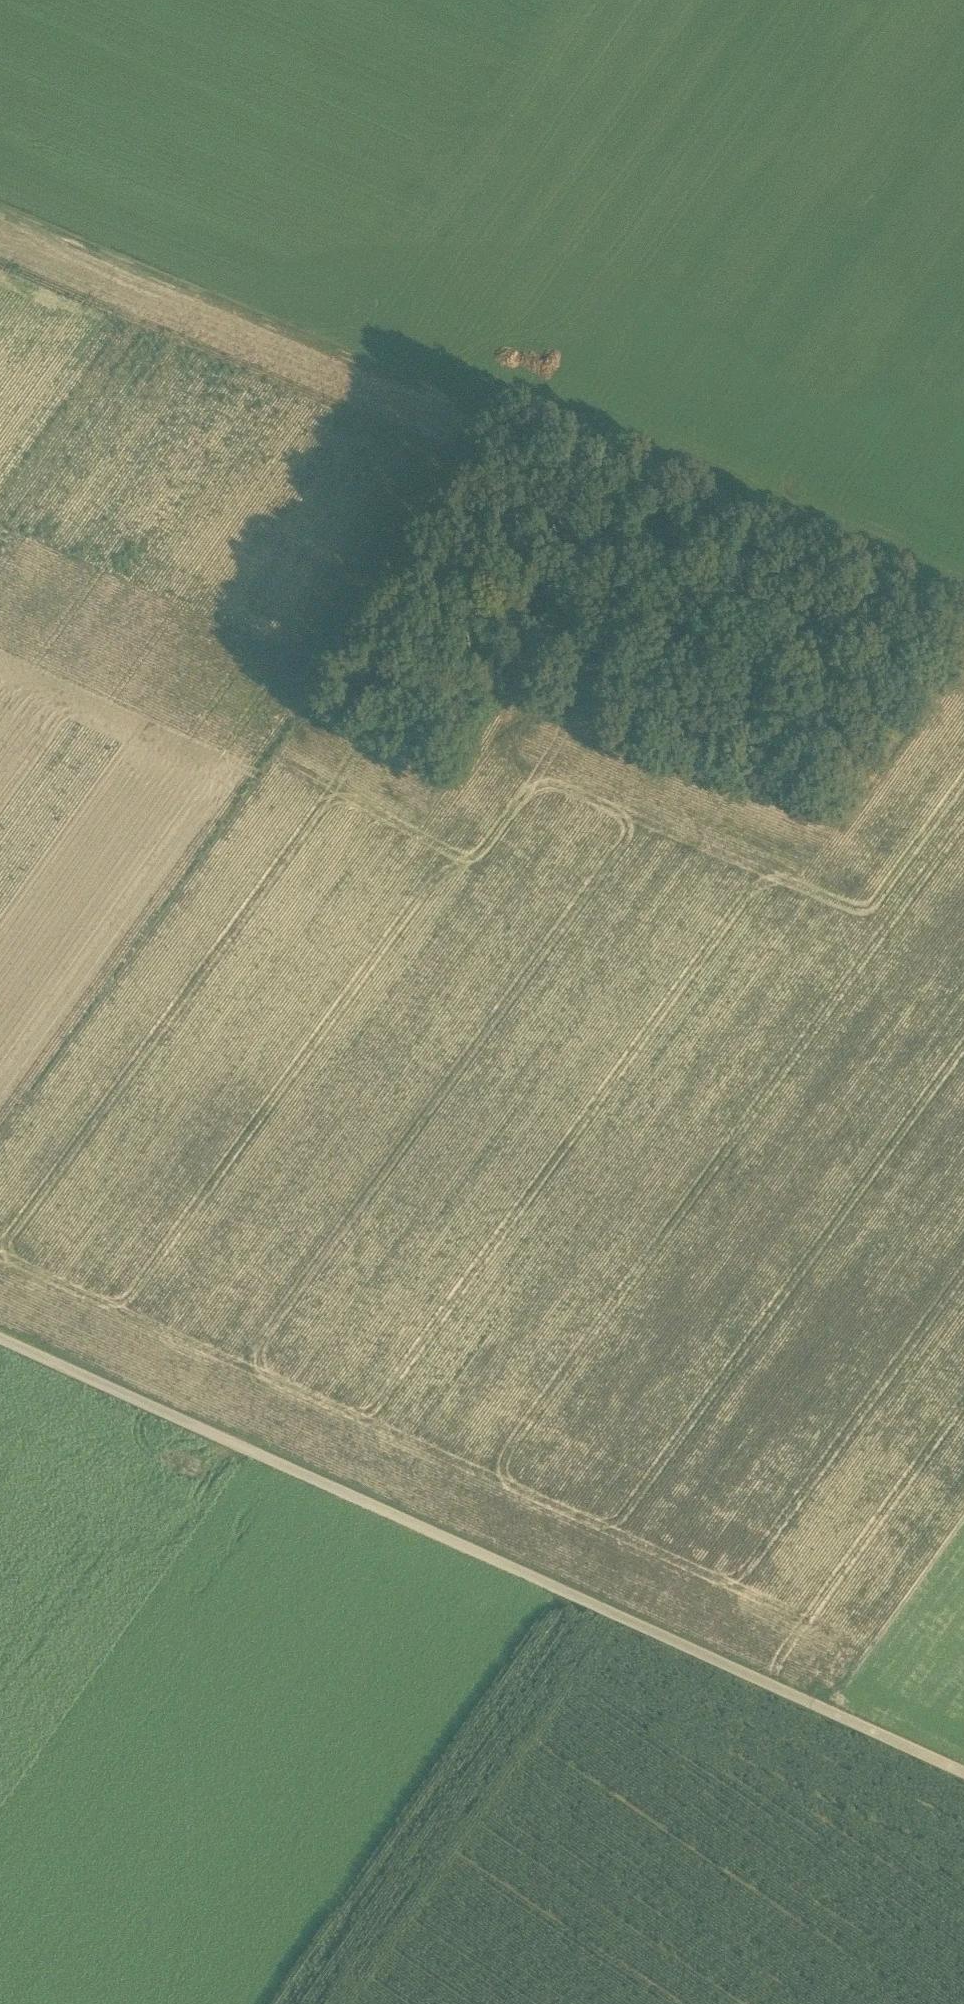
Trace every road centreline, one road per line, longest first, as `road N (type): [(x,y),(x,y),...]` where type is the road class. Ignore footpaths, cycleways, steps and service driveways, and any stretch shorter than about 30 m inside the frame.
road 1 (track): [(963,1774),(0,1340)]
road 2 (track): [(0,201),(963,622)]

